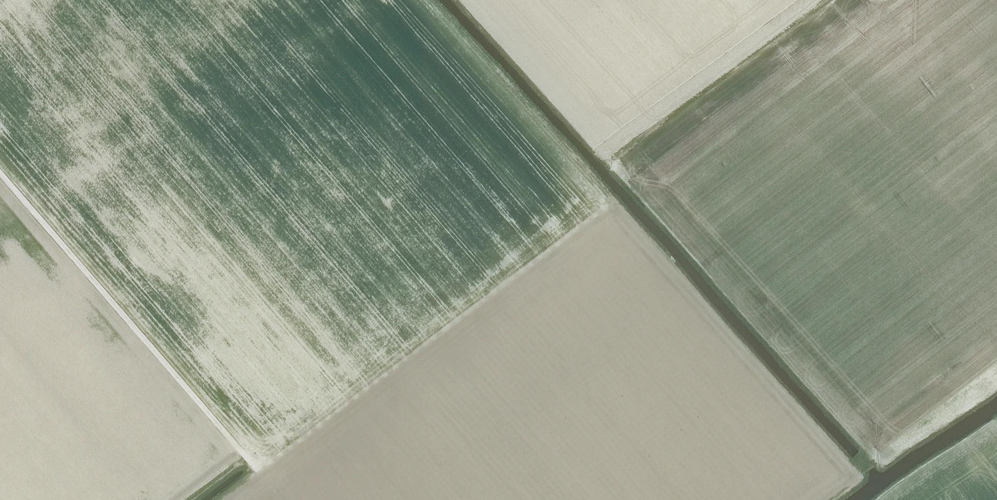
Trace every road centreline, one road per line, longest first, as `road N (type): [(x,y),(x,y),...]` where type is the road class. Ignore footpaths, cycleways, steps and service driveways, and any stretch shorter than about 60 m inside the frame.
road 1 (track): [(0,173),(260,472)]

